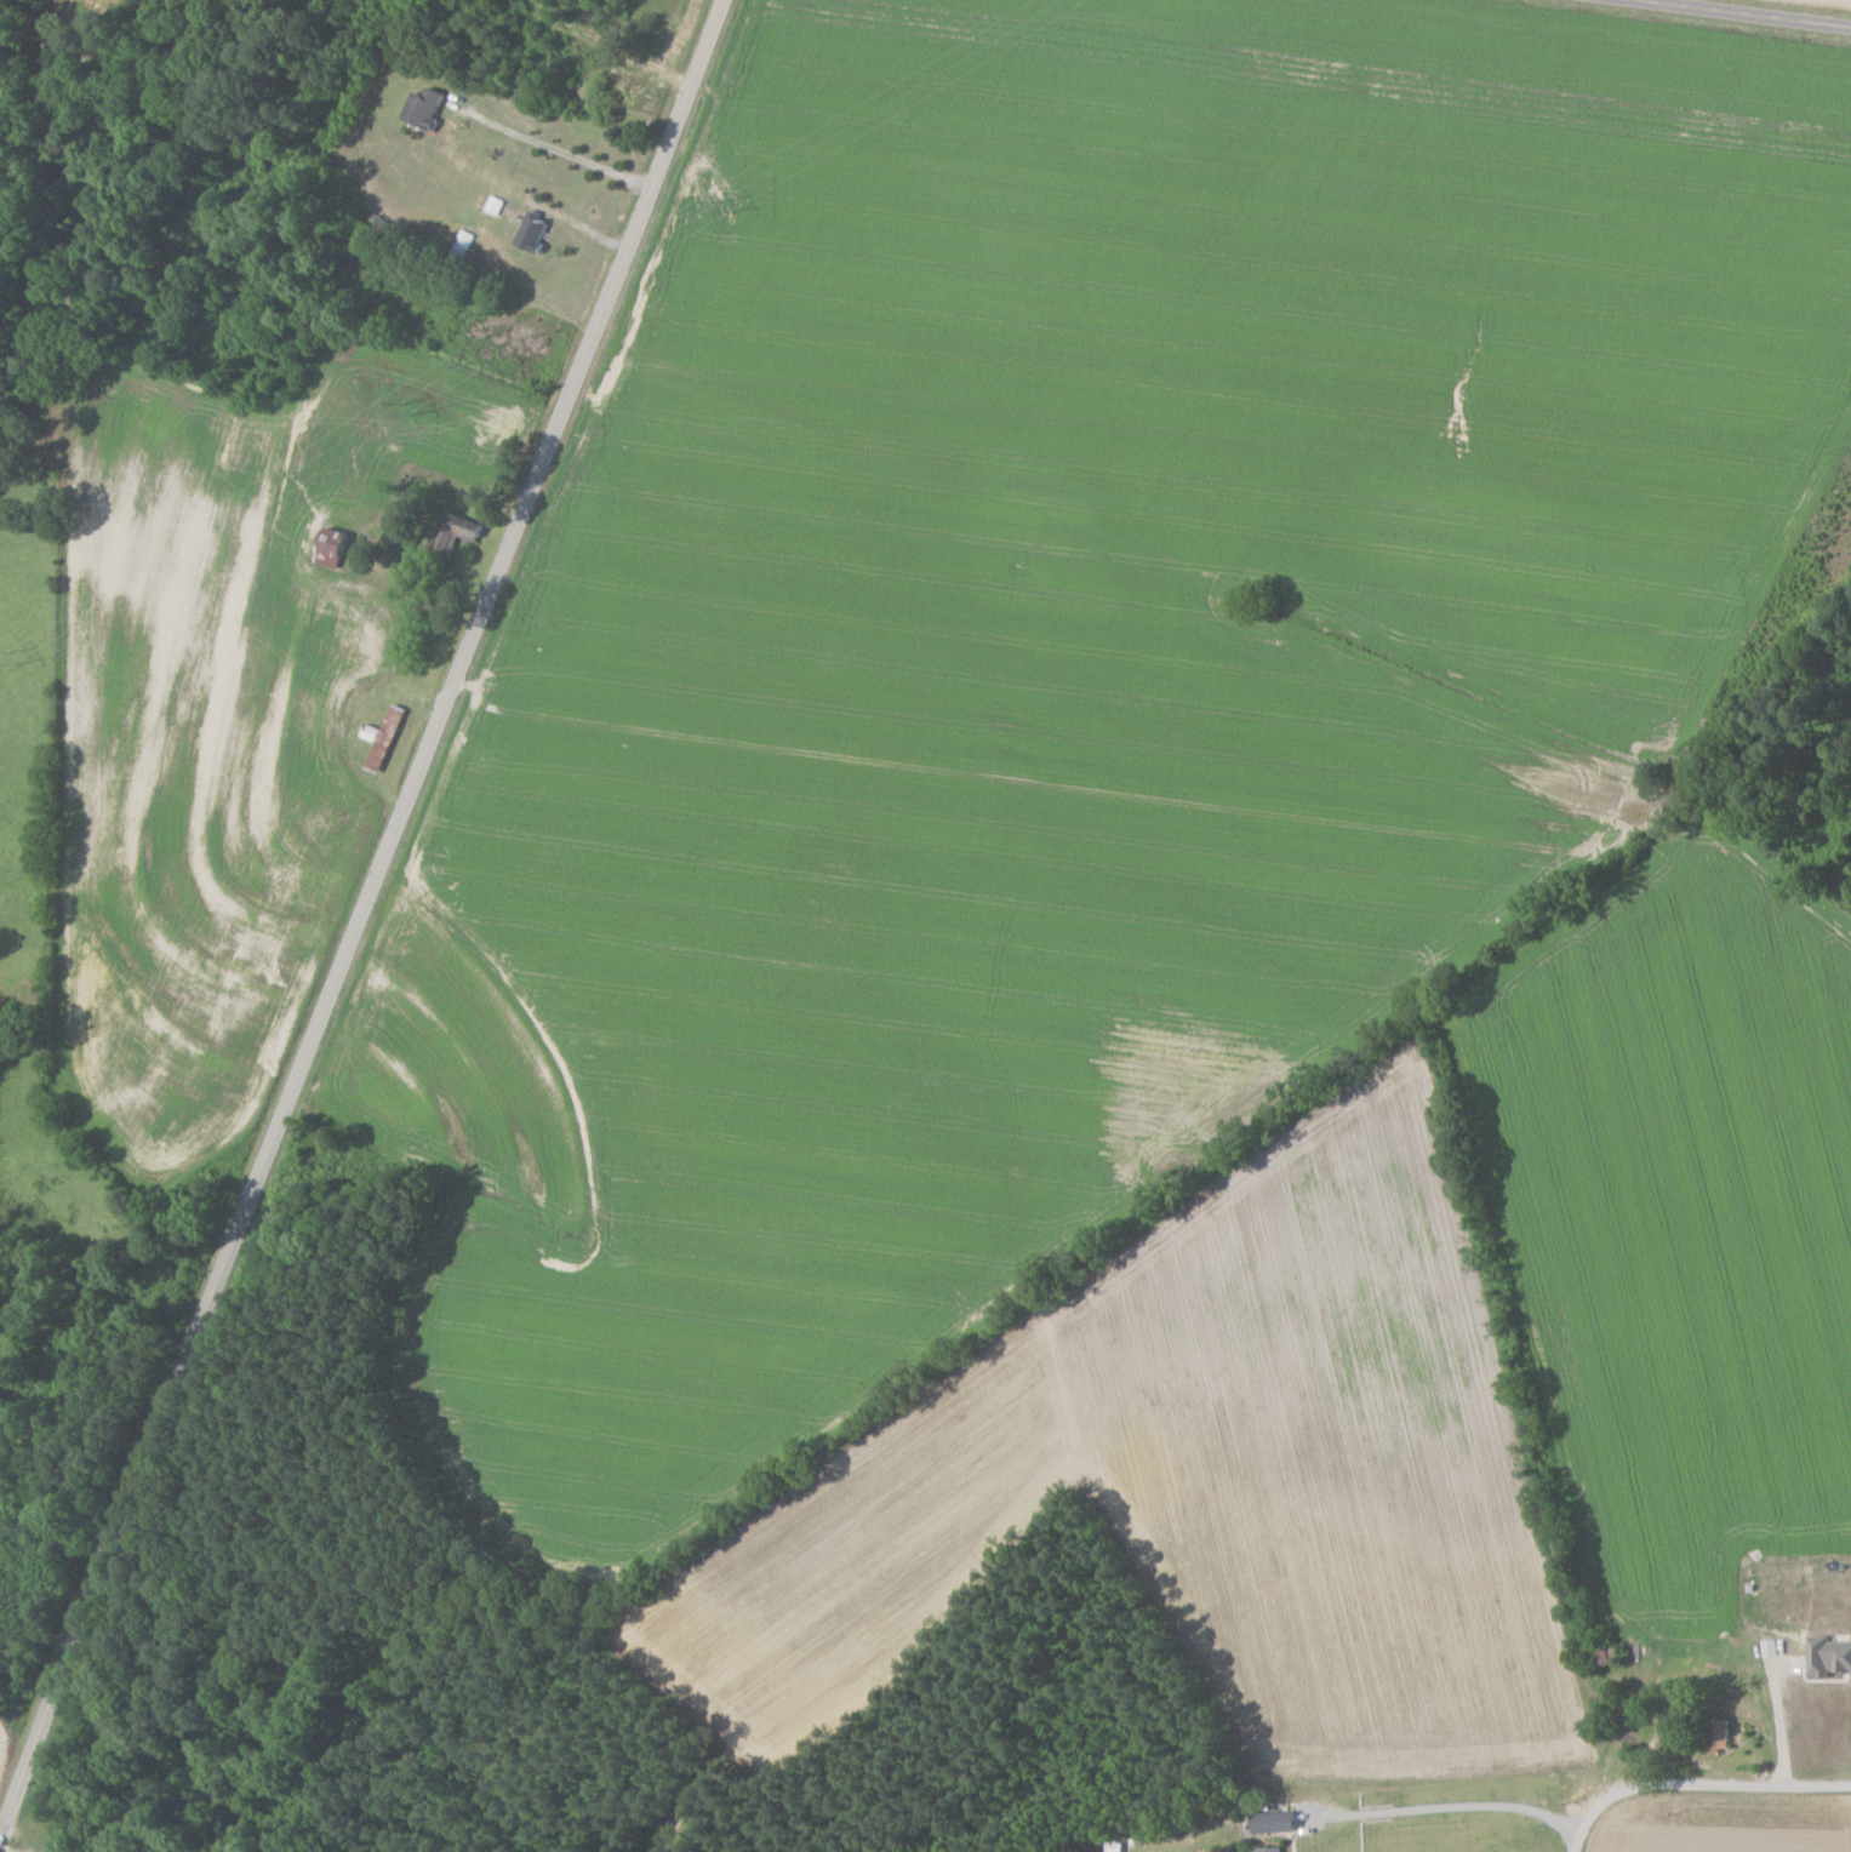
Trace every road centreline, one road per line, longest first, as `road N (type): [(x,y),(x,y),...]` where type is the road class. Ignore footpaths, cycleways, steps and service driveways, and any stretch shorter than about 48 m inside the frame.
road 1 (secondary): [(222,1263),(724,0)]
road 2 (secondary): [(0,1826),(222,1263)]
road 3 (residential): [(1574,1851),(1606,1797),(1653,1787),(1850,1785)]
road 4 (residential): [(1850,28),(1632,0)]

